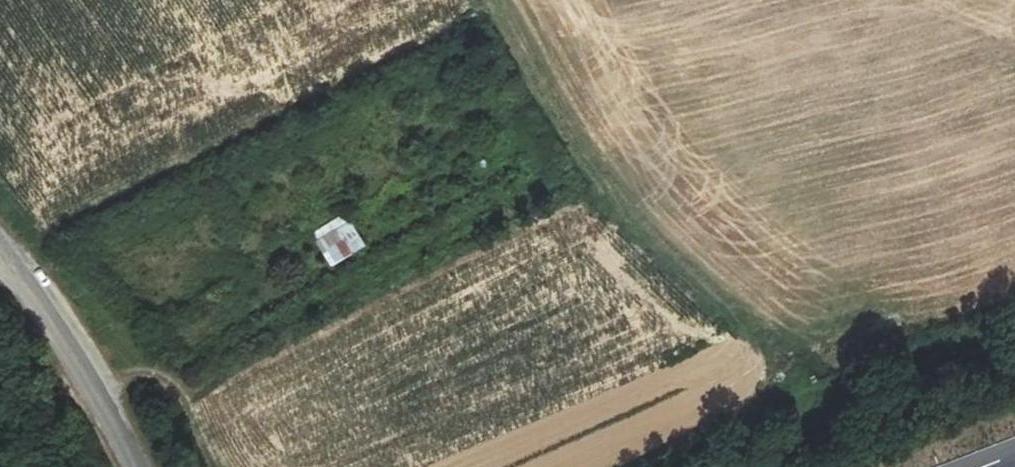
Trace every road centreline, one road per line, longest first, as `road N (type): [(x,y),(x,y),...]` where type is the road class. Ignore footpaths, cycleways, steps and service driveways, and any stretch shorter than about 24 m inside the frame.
road 1 (unclassified): [(136,466),(0,243)]

